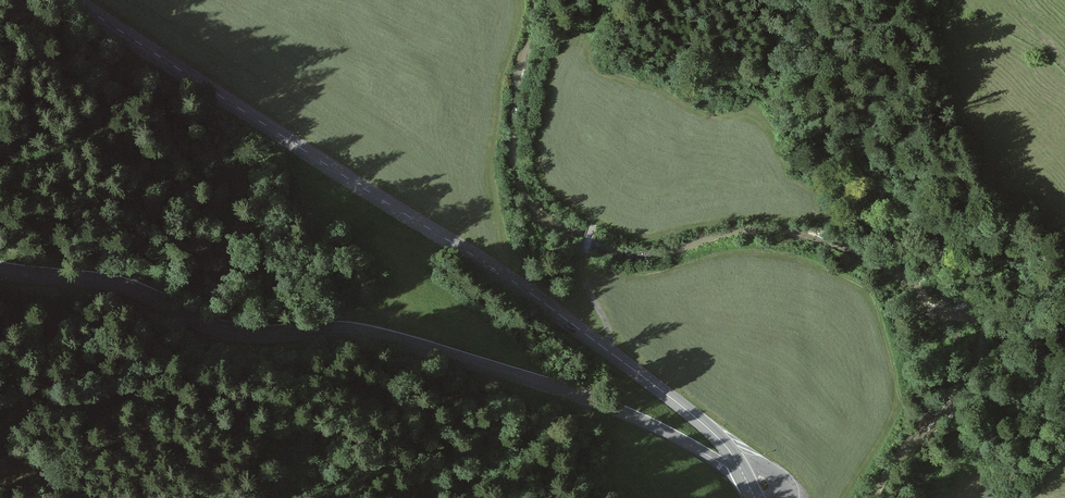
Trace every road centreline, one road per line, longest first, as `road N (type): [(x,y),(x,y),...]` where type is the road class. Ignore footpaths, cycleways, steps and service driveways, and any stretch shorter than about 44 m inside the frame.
road 1 (tertiary): [(67,0),(508,278),(701,421),(741,476)]
road 2 (tertiary): [(741,476),(601,404),(376,334),(244,334),(129,287),(0,270)]
road 3 (track): [(0,476),(165,415),(221,404),(250,382),(308,376),(413,402),(530,391),(542,383)]
road 4 (track): [(612,355),(584,275),(594,224)]
road 5 (track): [(490,151),(508,278)]

